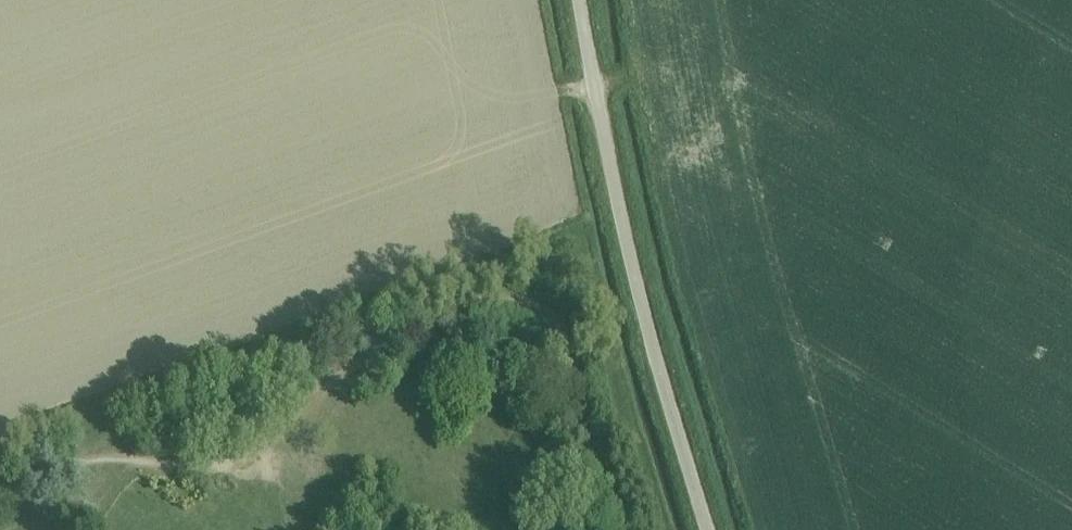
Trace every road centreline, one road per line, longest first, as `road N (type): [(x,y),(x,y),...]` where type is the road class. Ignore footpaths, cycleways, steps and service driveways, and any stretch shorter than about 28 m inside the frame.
road 1 (unclassified): [(710,529),(611,160),(582,0)]

